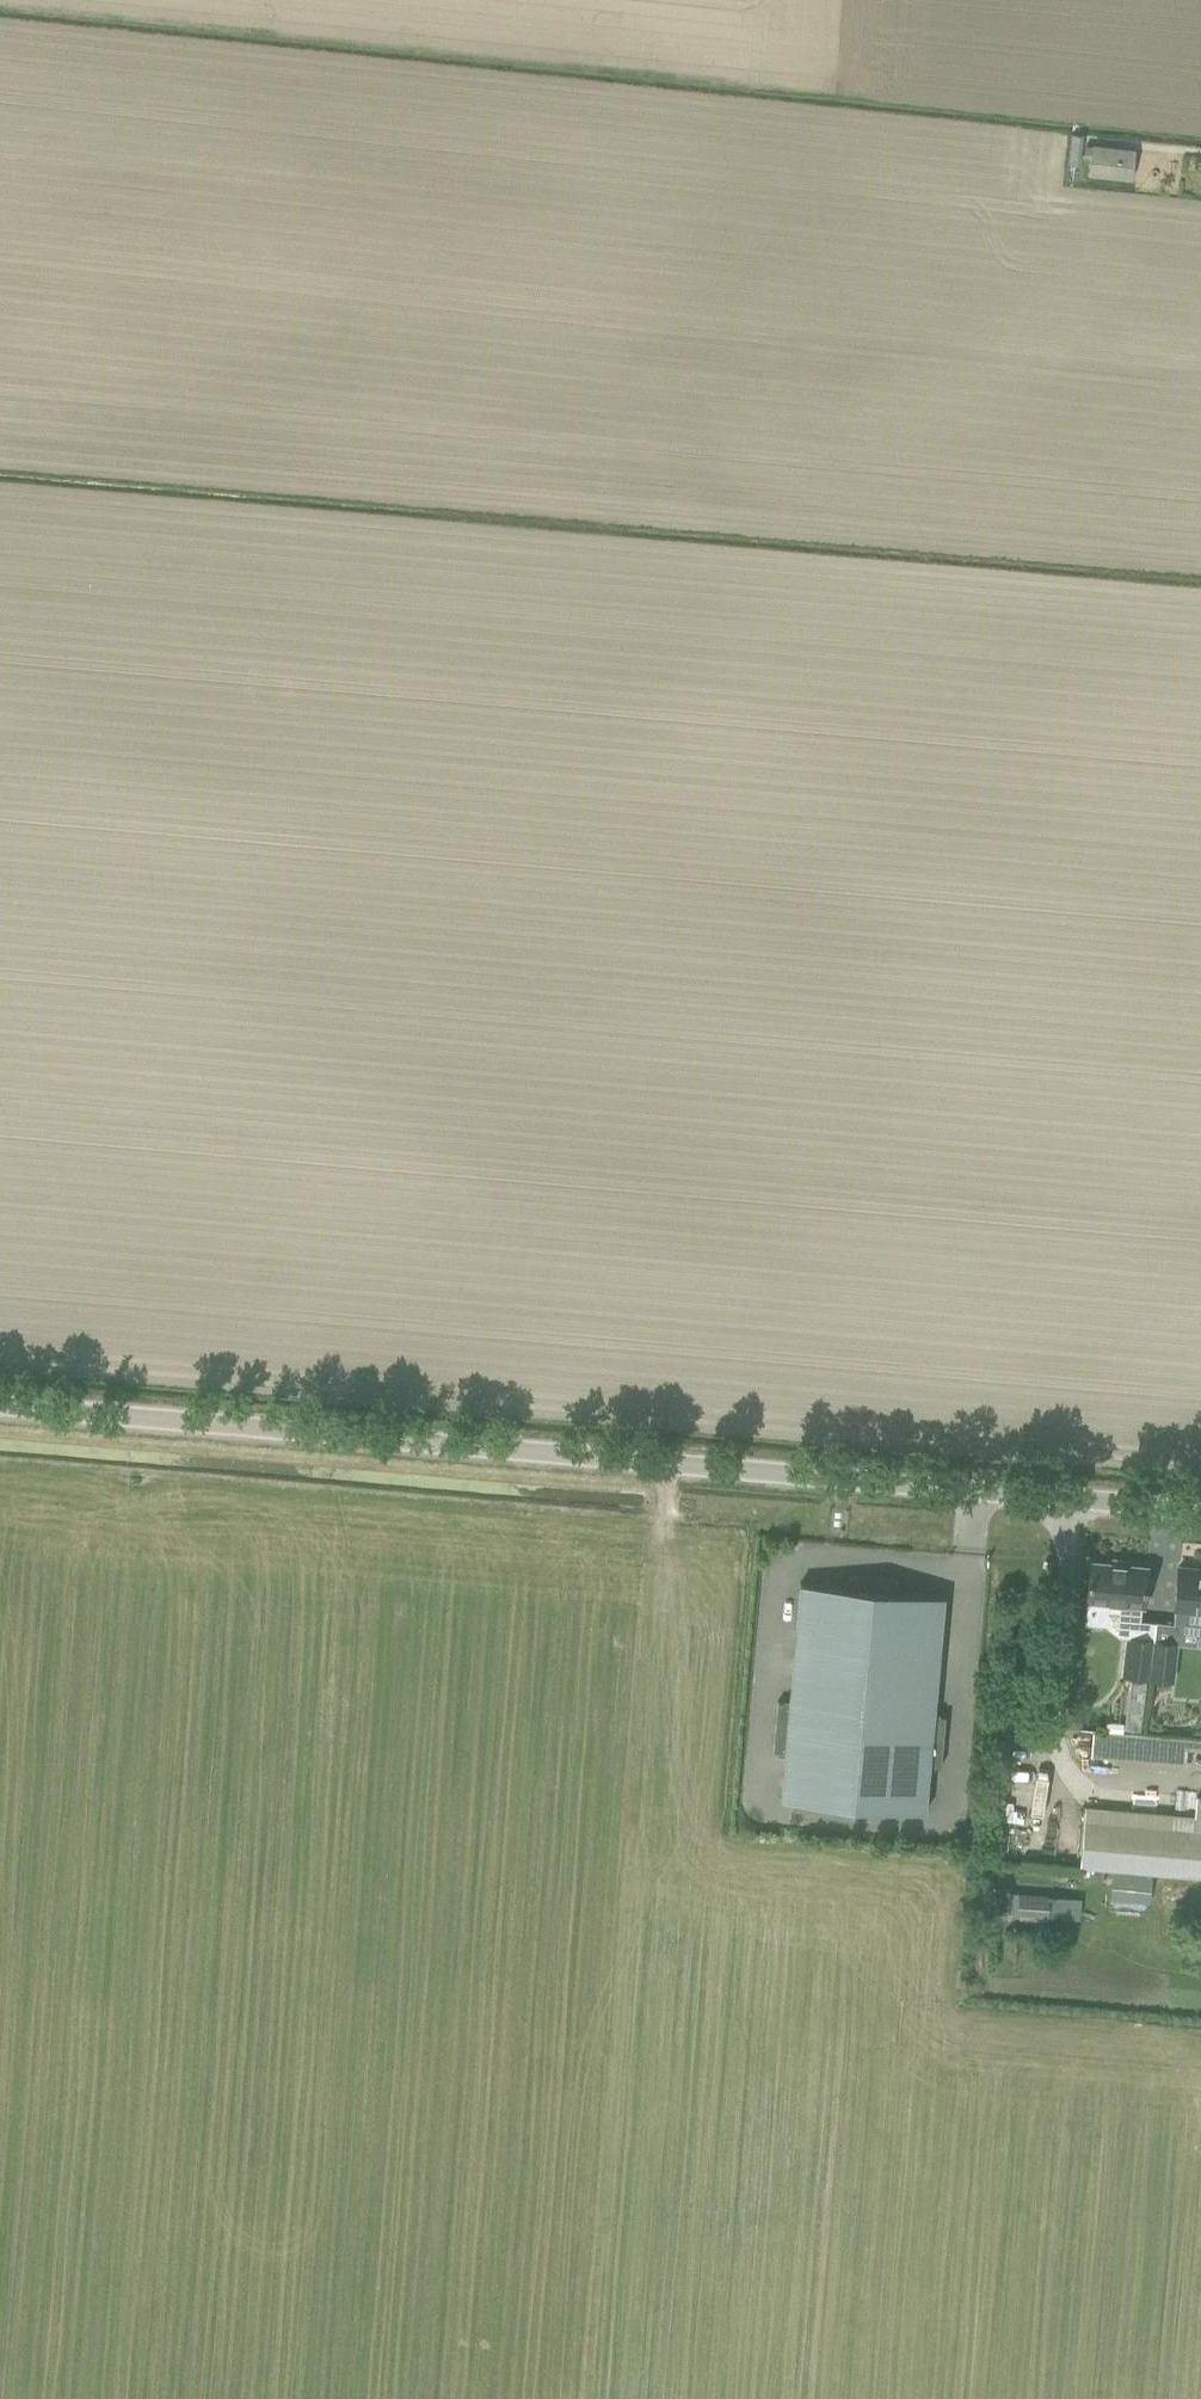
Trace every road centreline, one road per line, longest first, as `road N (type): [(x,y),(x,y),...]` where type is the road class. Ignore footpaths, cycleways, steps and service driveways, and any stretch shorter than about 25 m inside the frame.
road 1 (unclassified): [(1200,1511),(0,1404)]

